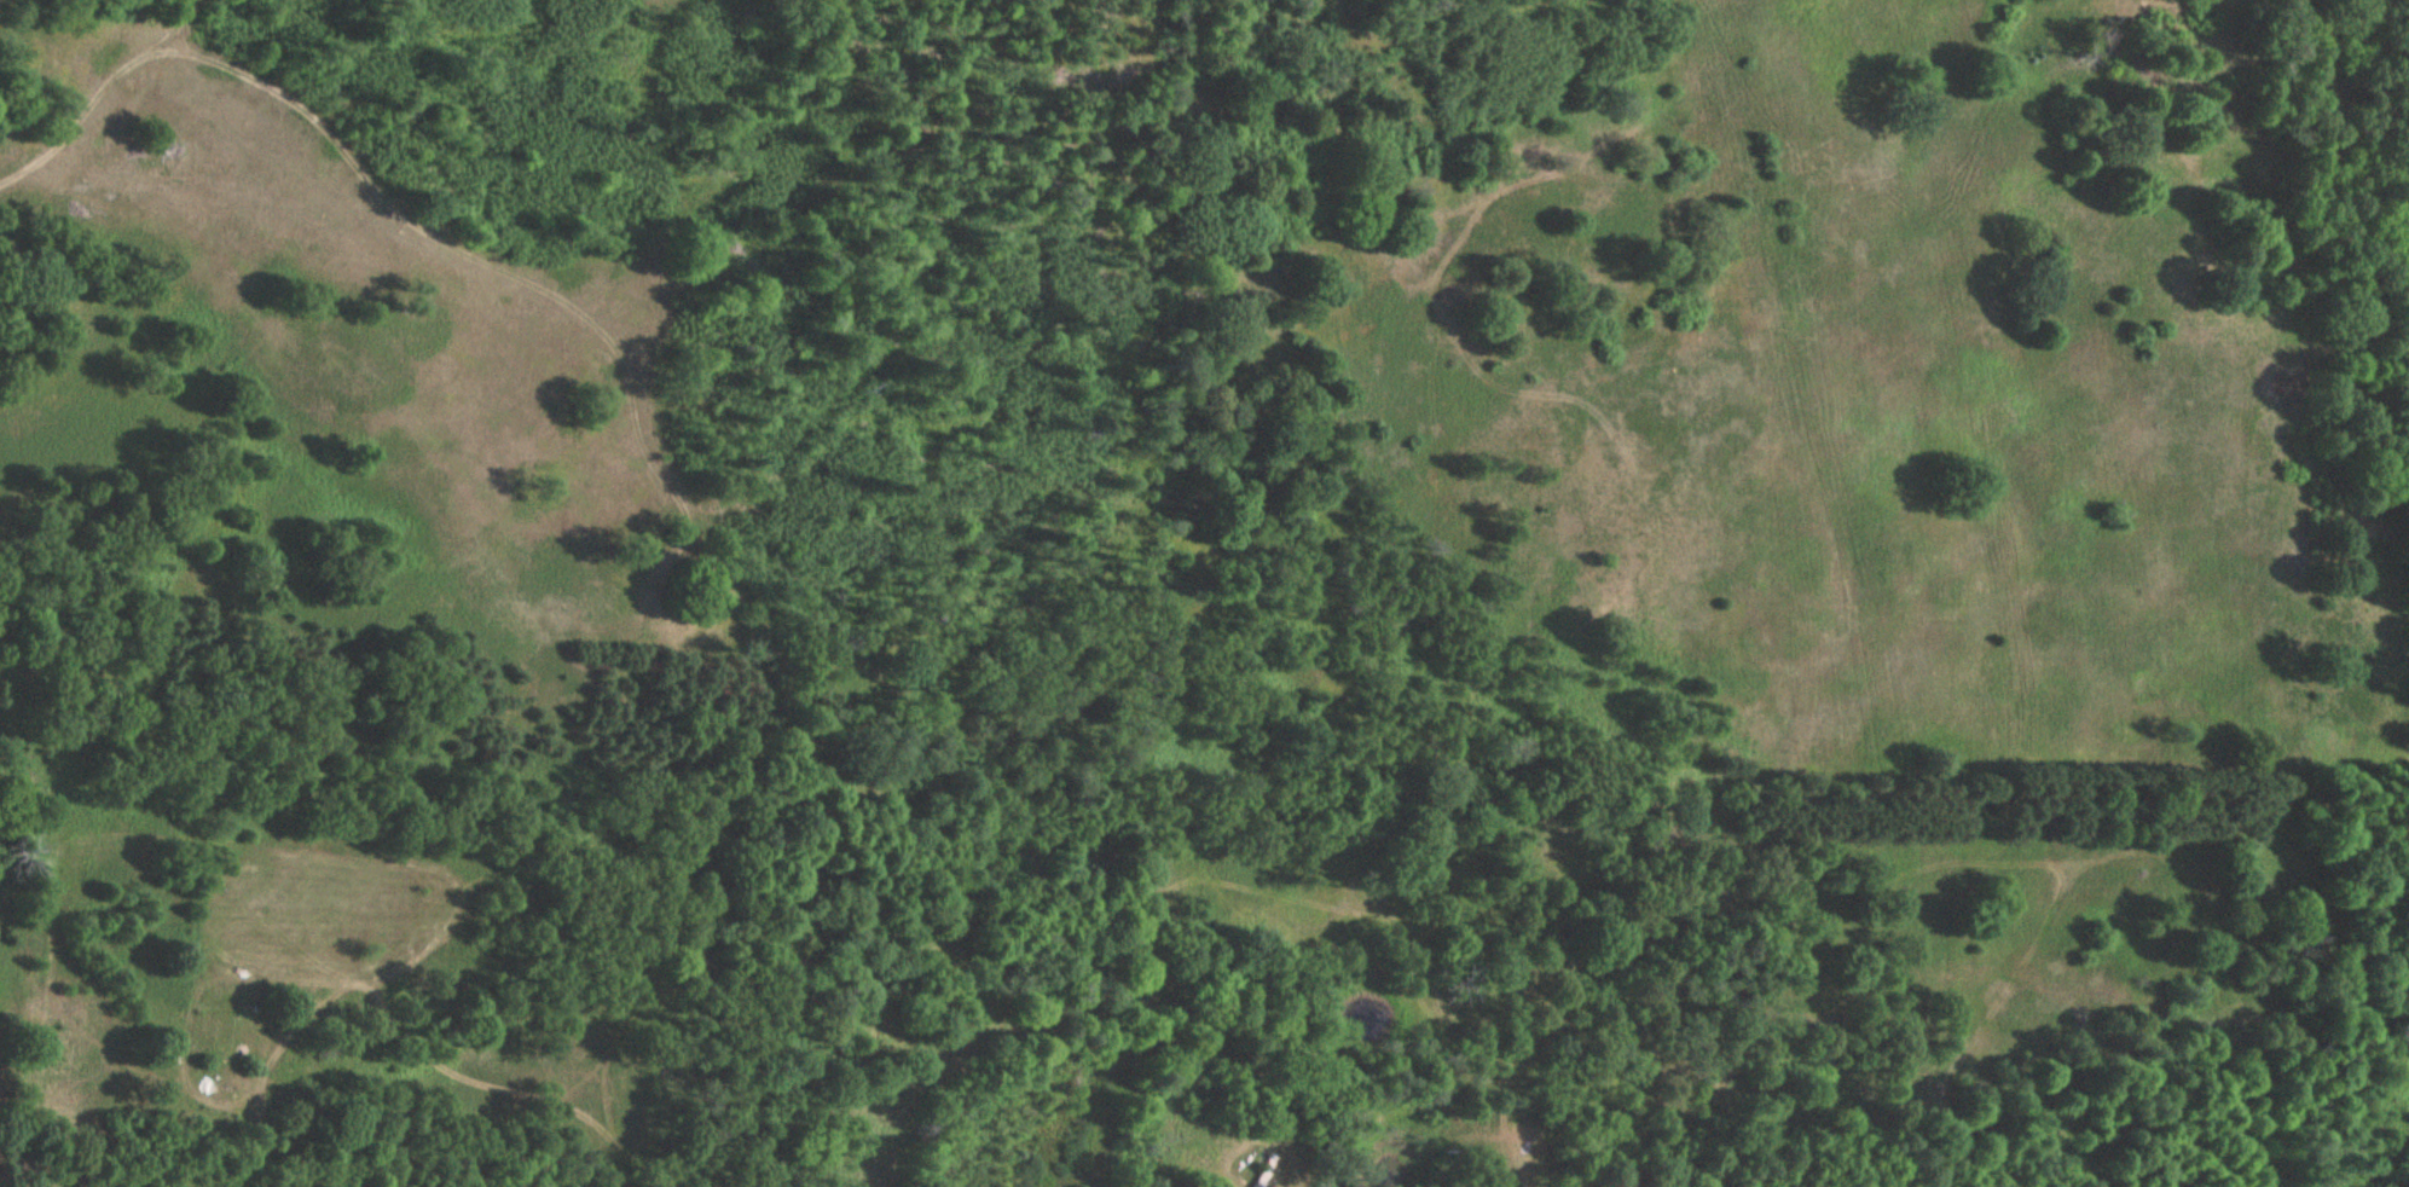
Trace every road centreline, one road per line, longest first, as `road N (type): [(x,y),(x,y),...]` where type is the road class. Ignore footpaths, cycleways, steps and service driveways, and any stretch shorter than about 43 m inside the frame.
road 1 (track): [(156,48),(120,62),(54,143),(0,184)]

